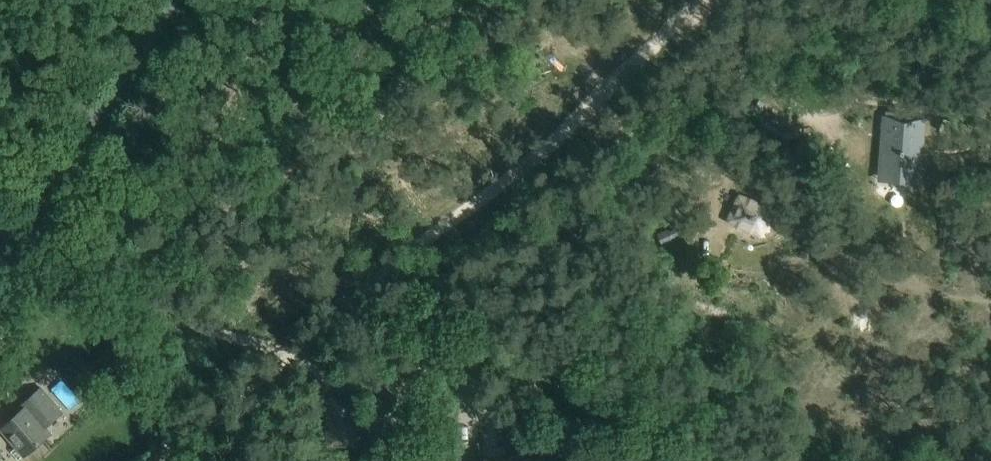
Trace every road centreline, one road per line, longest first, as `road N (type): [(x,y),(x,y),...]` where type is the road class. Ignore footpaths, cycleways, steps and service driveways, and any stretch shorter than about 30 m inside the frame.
road 1 (track): [(150,460),(243,395),(704,0)]
road 2 (track): [(161,456),(155,292),(129,234),(57,170)]
road 3 (tertiary): [(0,250),(170,0)]
road 4 (track): [(155,292),(183,320),(300,346)]

